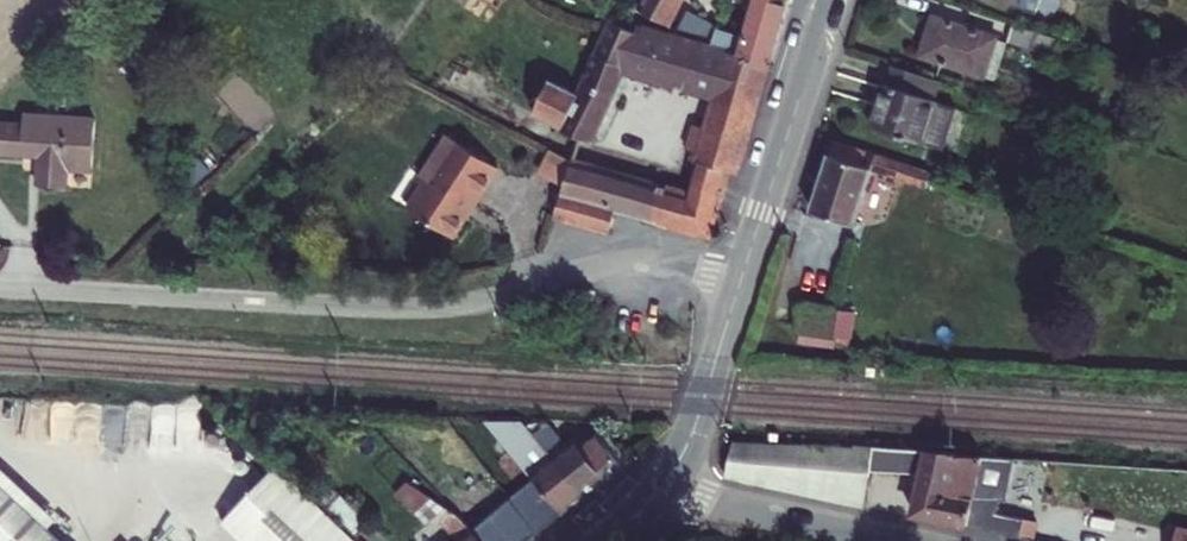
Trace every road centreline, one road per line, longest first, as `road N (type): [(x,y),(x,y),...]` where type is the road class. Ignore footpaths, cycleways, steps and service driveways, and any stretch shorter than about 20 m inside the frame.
road 1 (residential): [(57,293),(423,308),(483,303),(641,258),(743,270)]
road 2 (tertiary): [(831,0),(743,270)]
road 3 (tertiary): [(663,486),(901,540)]
road 4 (tertiary): [(743,270),(694,429),(663,486)]

